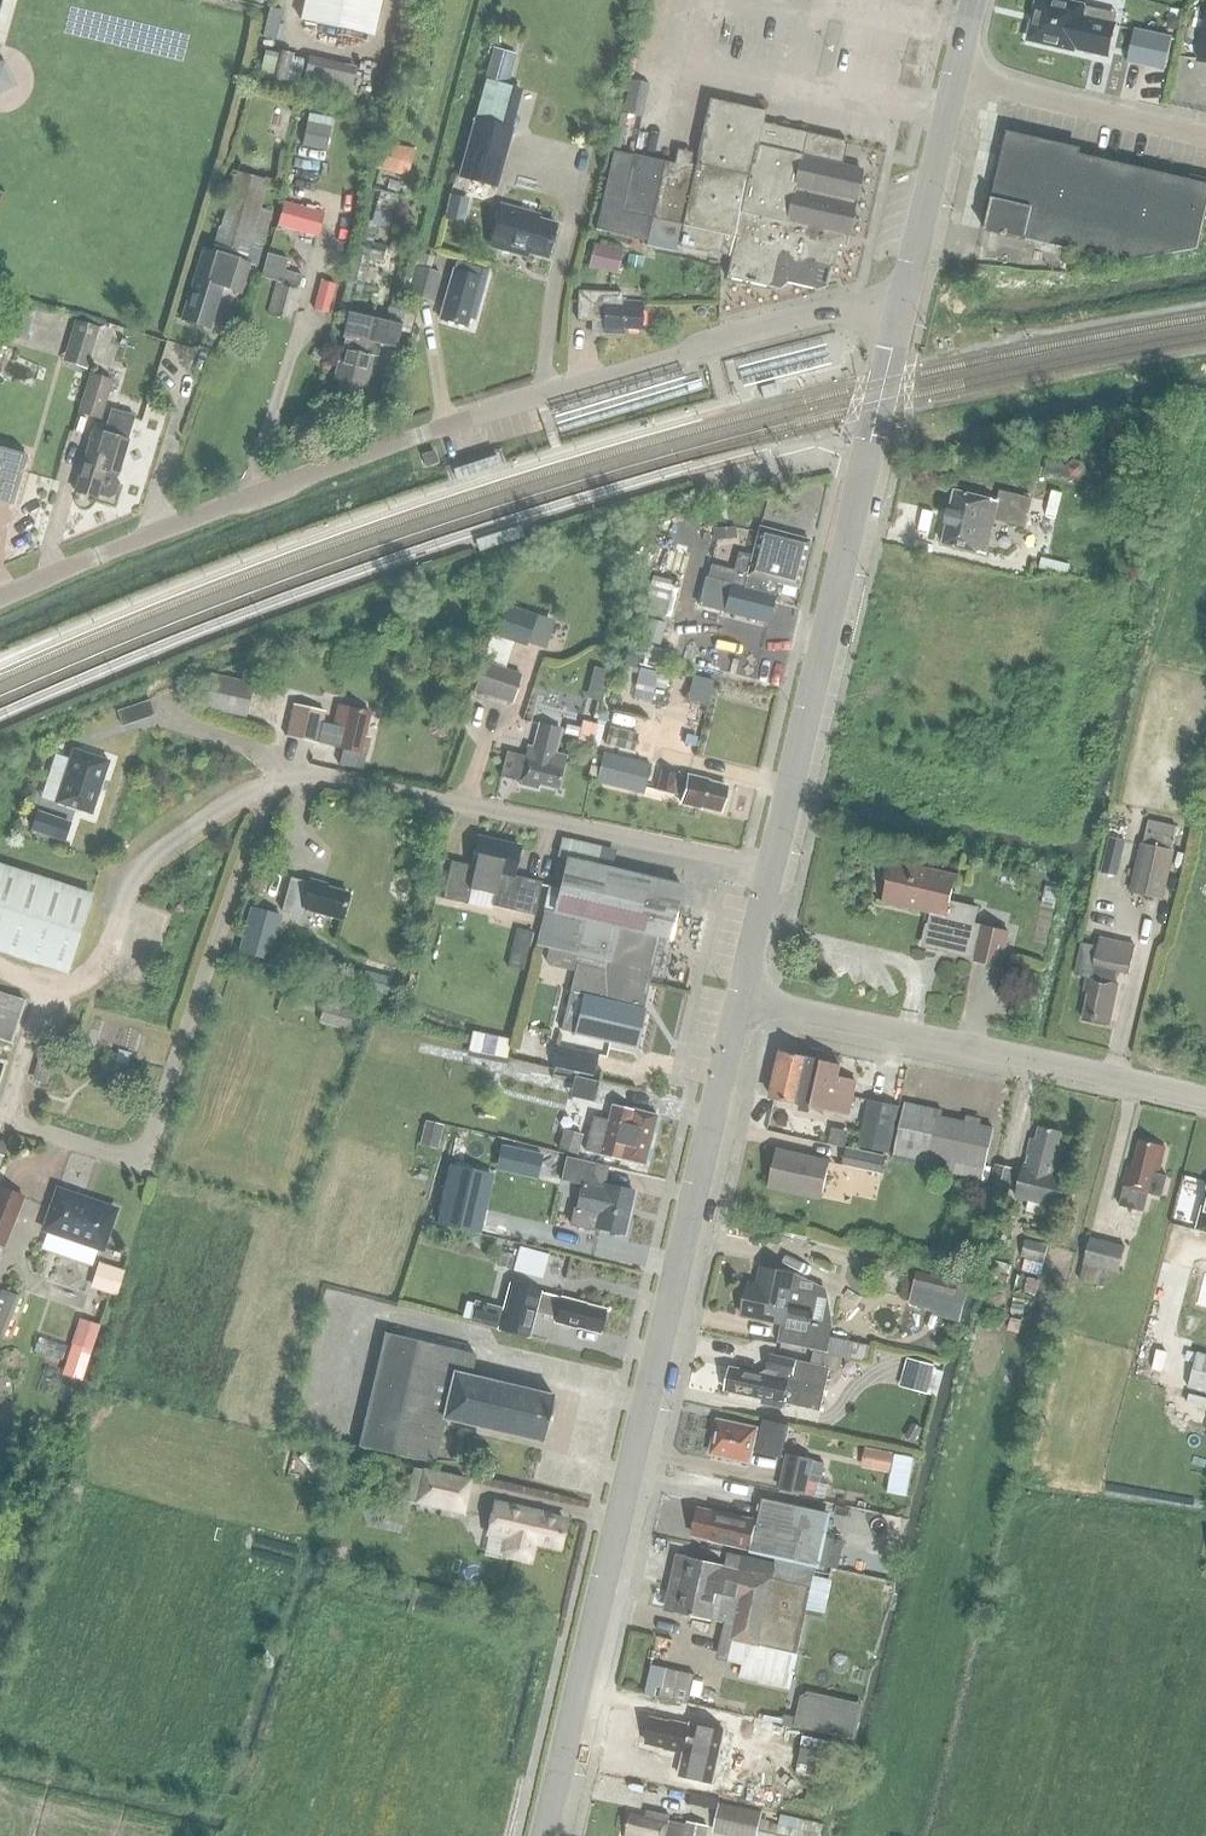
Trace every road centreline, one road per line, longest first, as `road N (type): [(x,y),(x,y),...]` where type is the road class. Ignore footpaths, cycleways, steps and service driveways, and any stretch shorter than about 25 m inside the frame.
road 1 (unclassified): [(53,1134),(122,1154),(149,1143),(269,793),(285,779),(307,775),(774,867)]
road 2 (unclassified): [(900,316),(845,310),(785,323),(539,396),(419,434),(0,599)]
road 3 (tertiary): [(542,1835),(739,998)]
road 4 (tertiary): [(774,867),(900,316)]
road 5 (unclassified): [(1205,1099),(739,998)]
road 6 (unclassified): [(954,73),(1205,135)]
road 7 (tertiary): [(900,316),(954,73)]
road 8 (tertiary): [(739,998),(774,867)]

